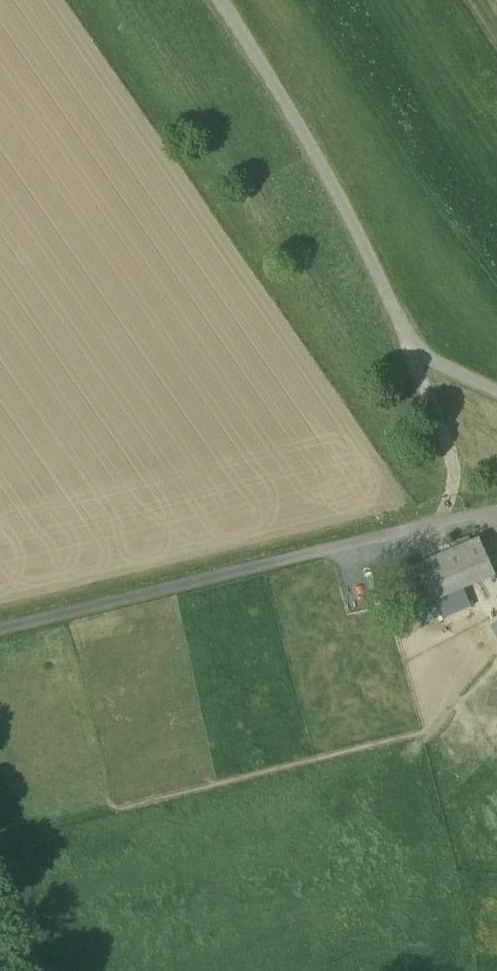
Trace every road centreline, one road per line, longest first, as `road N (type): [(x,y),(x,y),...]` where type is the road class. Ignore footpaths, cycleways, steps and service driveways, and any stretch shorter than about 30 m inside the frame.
road 1 (residential): [(431,523),(0,636)]
road 2 (track): [(415,349),(447,436),(452,490),(431,523)]

